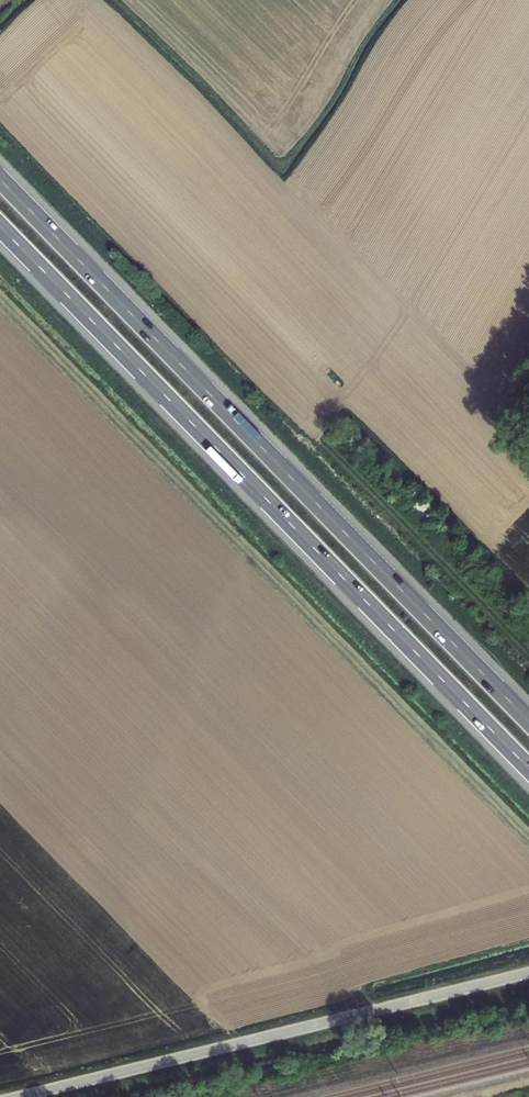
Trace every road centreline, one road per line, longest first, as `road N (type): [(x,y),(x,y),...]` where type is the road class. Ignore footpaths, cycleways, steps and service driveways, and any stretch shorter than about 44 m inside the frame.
road 1 (motorway): [(528,722),(0,180)]
road 2 (motorway): [(0,227),(528,769)]
road 3 (unclassified): [(21,1096),(528,973)]
road 4 (track): [(321,442),(528,655)]

